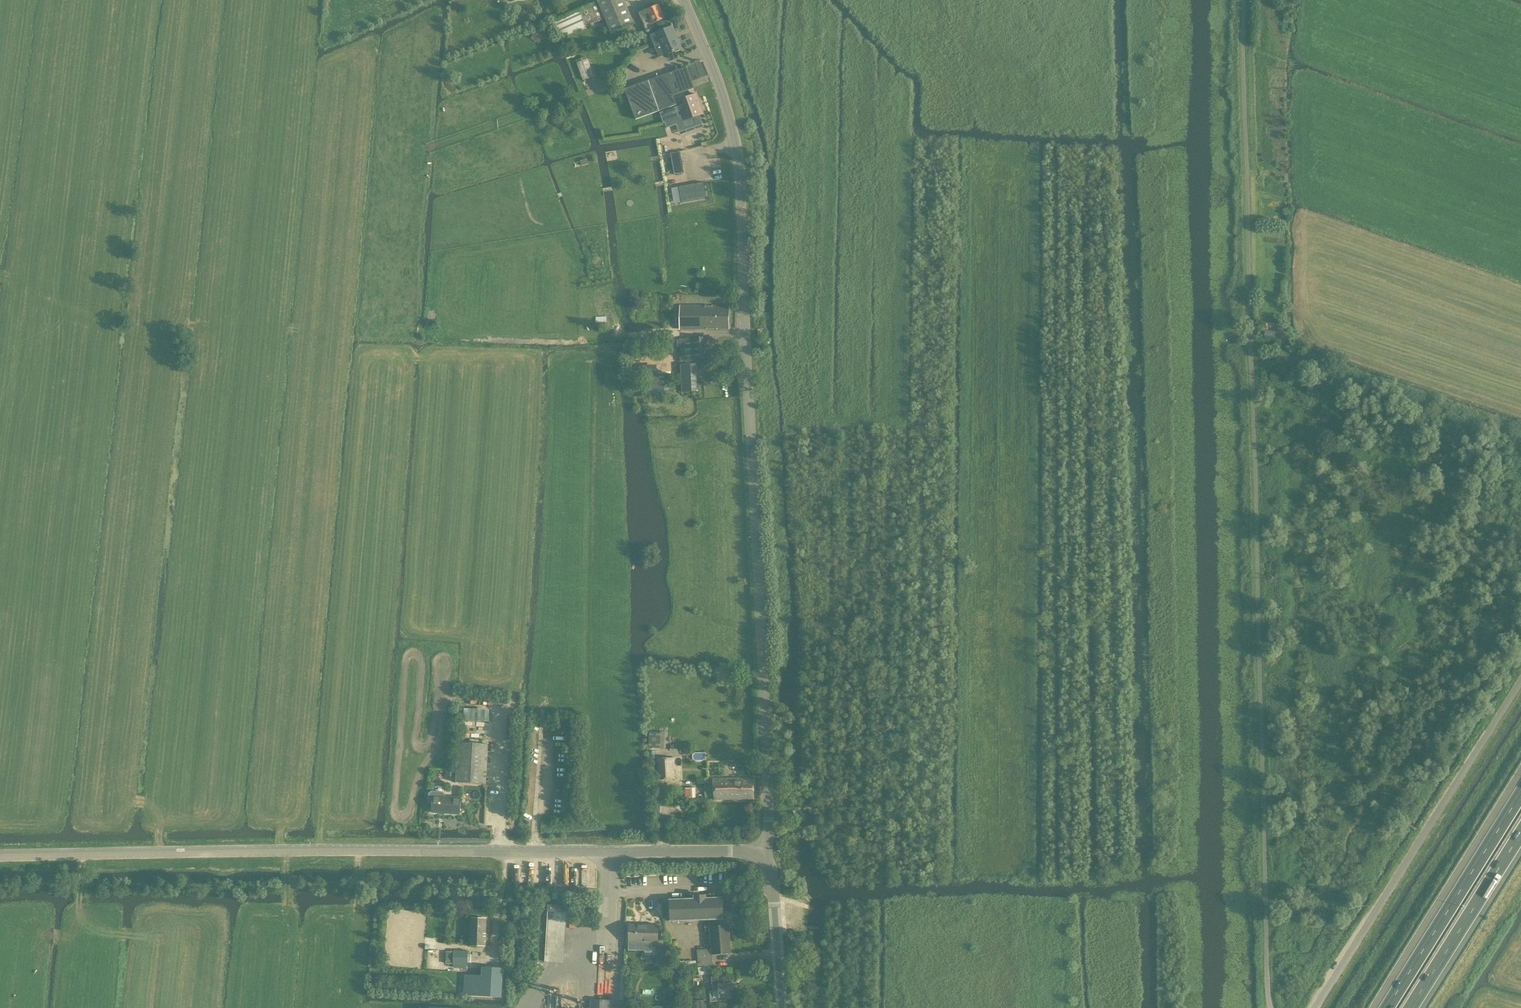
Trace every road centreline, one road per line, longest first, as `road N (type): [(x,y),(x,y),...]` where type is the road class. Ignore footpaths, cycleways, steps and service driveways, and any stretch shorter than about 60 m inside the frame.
road 1 (unclassified): [(1270,1007),(1244,0)]
road 2 (tertiary): [(763,851),(771,824),(743,195),(722,89),(684,0)]
road 3 (tertiary): [(763,851),(0,855)]
road 4 (unclassified): [(1314,1007),(1520,678)]
road 5 (motorway): [(1520,793),(1386,1007)]
road 6 (motorway): [(1410,1007),(1520,832)]
road 7 (tertiary): [(782,1007),(763,851)]

